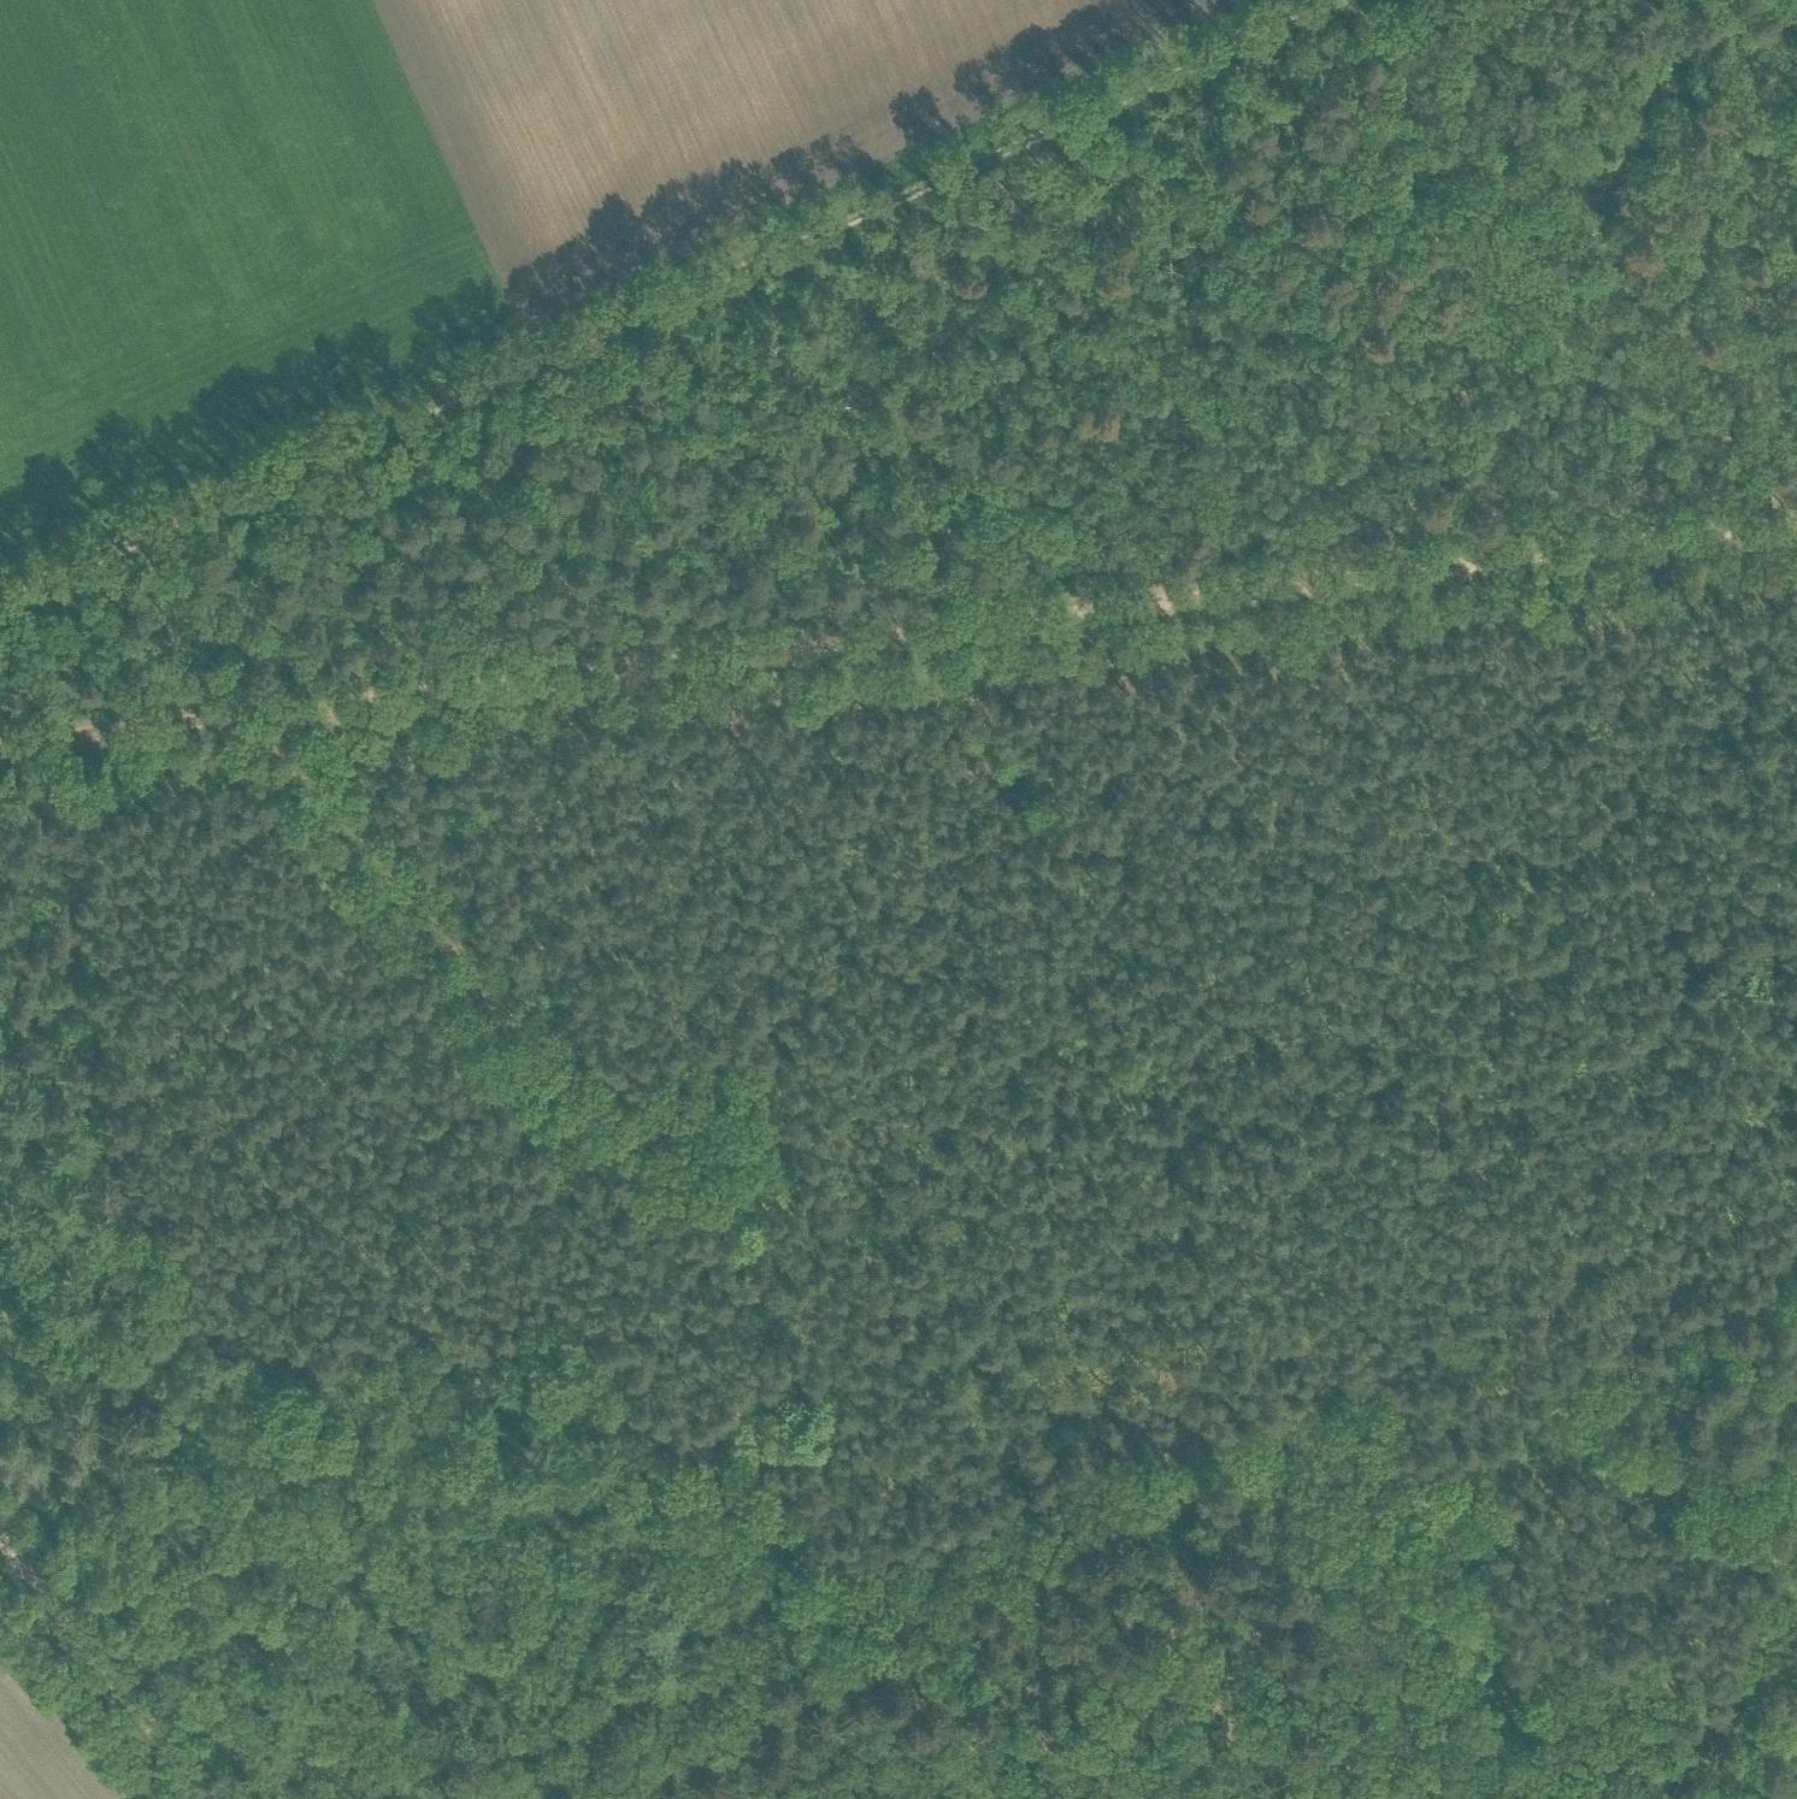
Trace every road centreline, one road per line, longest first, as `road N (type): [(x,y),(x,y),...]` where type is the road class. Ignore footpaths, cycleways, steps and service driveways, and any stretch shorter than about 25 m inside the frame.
road 1 (track): [(0,743),(1796,521)]
road 2 (track): [(0,598),(1327,0)]
road 3 (track): [(0,1529),(216,1798)]

